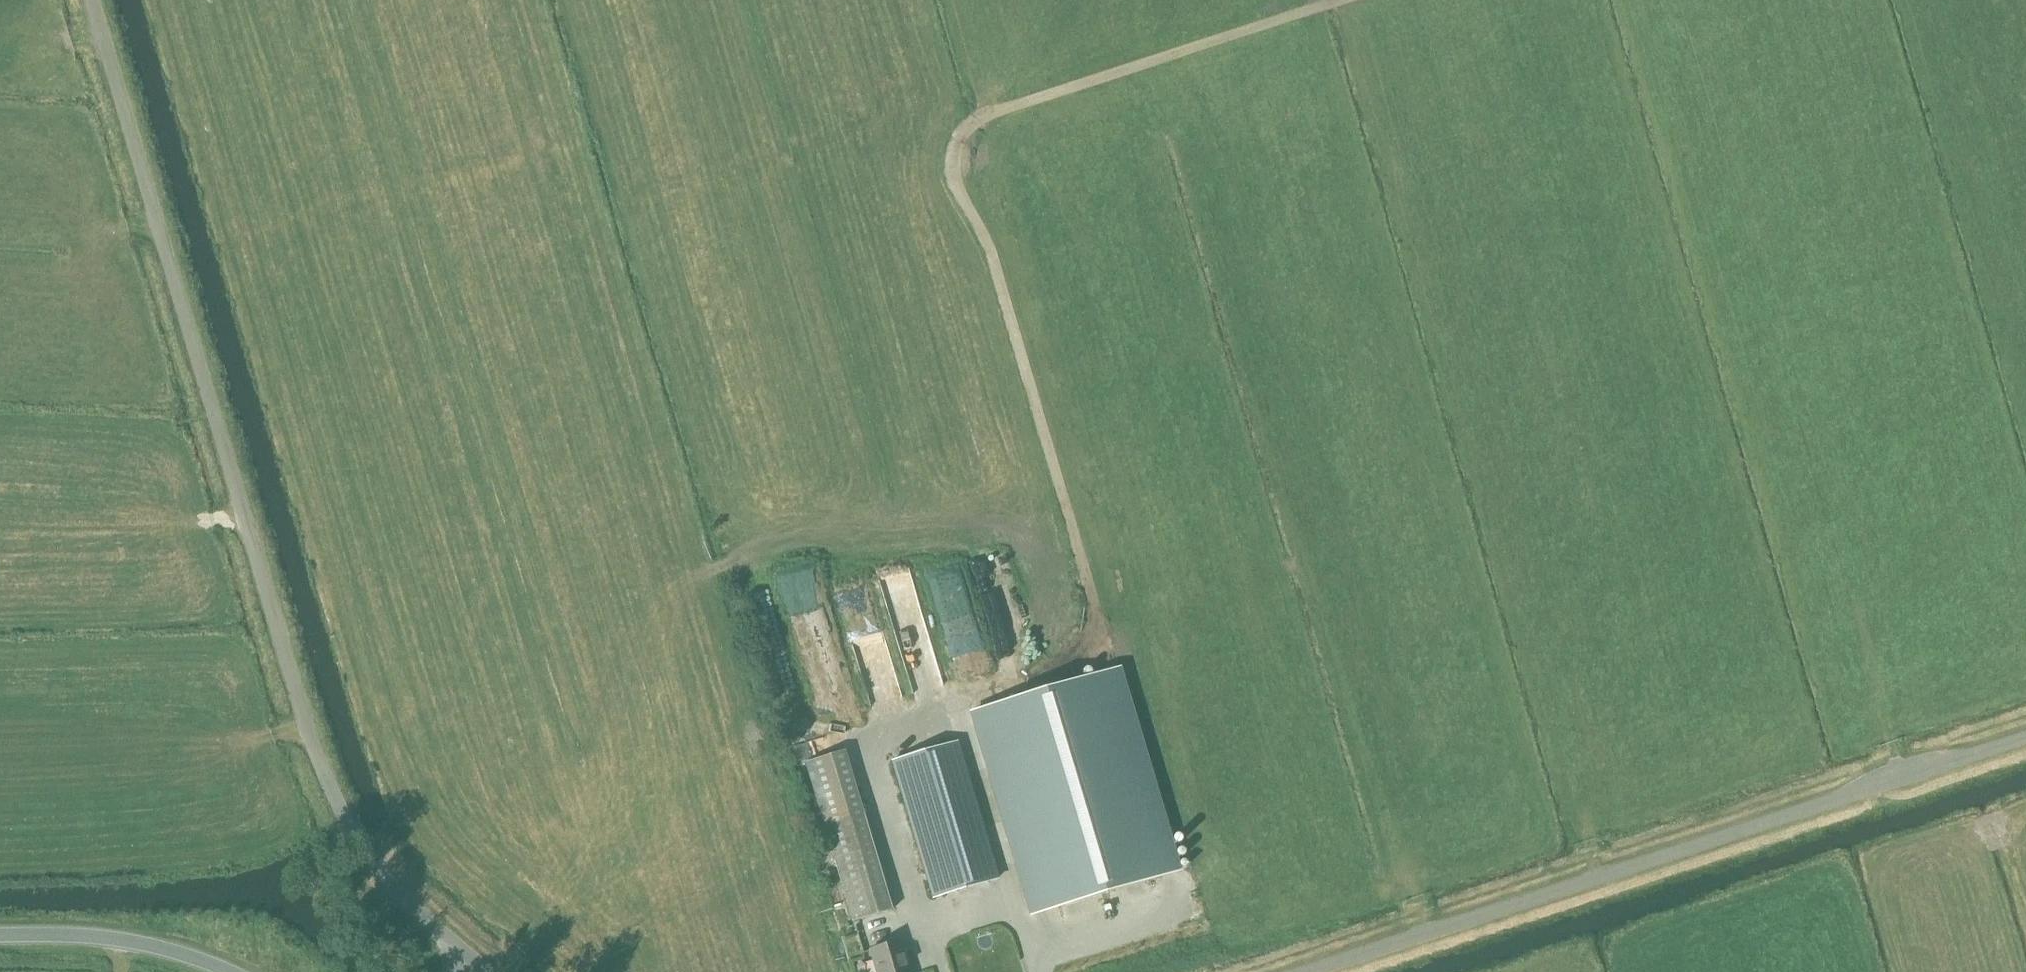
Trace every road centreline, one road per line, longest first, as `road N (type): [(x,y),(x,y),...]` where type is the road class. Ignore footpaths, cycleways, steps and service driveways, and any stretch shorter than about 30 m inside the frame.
road 1 (track): [(1338,0),(976,117),(957,137),(957,185),(993,259),(1095,613),(1083,645),(1046,673),(942,707)]
road 2 (unclassified): [(473,962),(385,877),(321,769),(90,0)]
road 3 (unclassified): [(1298,971),(2025,737)]
road 4 (unclassified): [(942,707),(887,729),(872,747),(872,783),(924,935)]
road 5 (unclassified): [(0,935),(127,940),(230,971)]
road 6 (unclassified): [(942,707),(969,744),(1017,908)]

